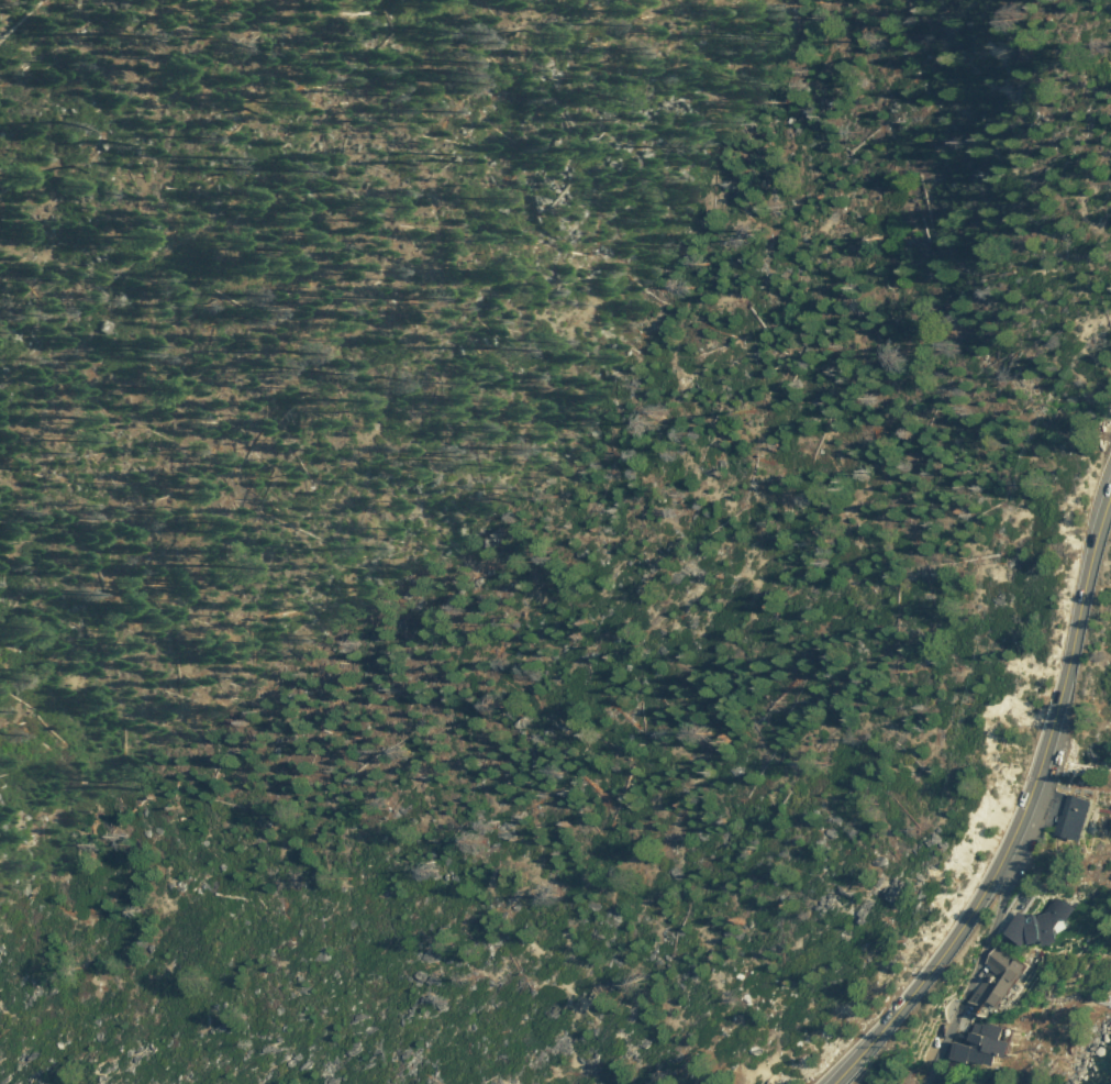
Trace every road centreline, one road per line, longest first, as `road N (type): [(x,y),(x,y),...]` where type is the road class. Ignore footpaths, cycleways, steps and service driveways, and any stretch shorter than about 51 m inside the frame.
road 1 (primary): [(832,1083),(948,944),(1012,837),(1053,724),(1110,485)]
road 2 (residential): [(920,1083),(995,914),(1012,837)]

